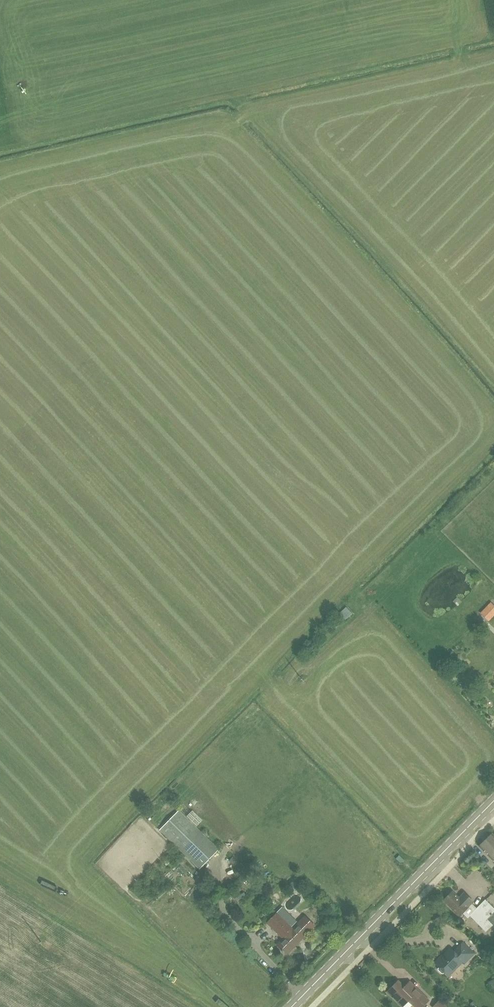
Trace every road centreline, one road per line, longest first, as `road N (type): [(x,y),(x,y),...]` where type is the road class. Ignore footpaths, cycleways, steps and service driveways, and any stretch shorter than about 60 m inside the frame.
road 1 (secondary): [(287,1006),(493,798)]

